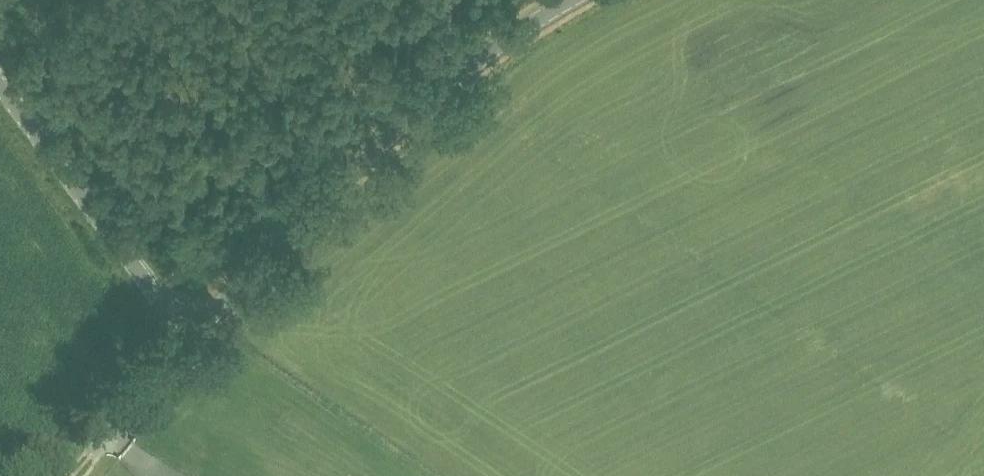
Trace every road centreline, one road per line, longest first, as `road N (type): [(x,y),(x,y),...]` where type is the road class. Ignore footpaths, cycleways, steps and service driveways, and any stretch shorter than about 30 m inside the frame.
road 1 (unclassified): [(181,333),(381,135),(481,56),(573,0)]
road 2 (unclassified): [(181,333),(0,74)]
road 3 (track): [(102,435),(181,333)]

